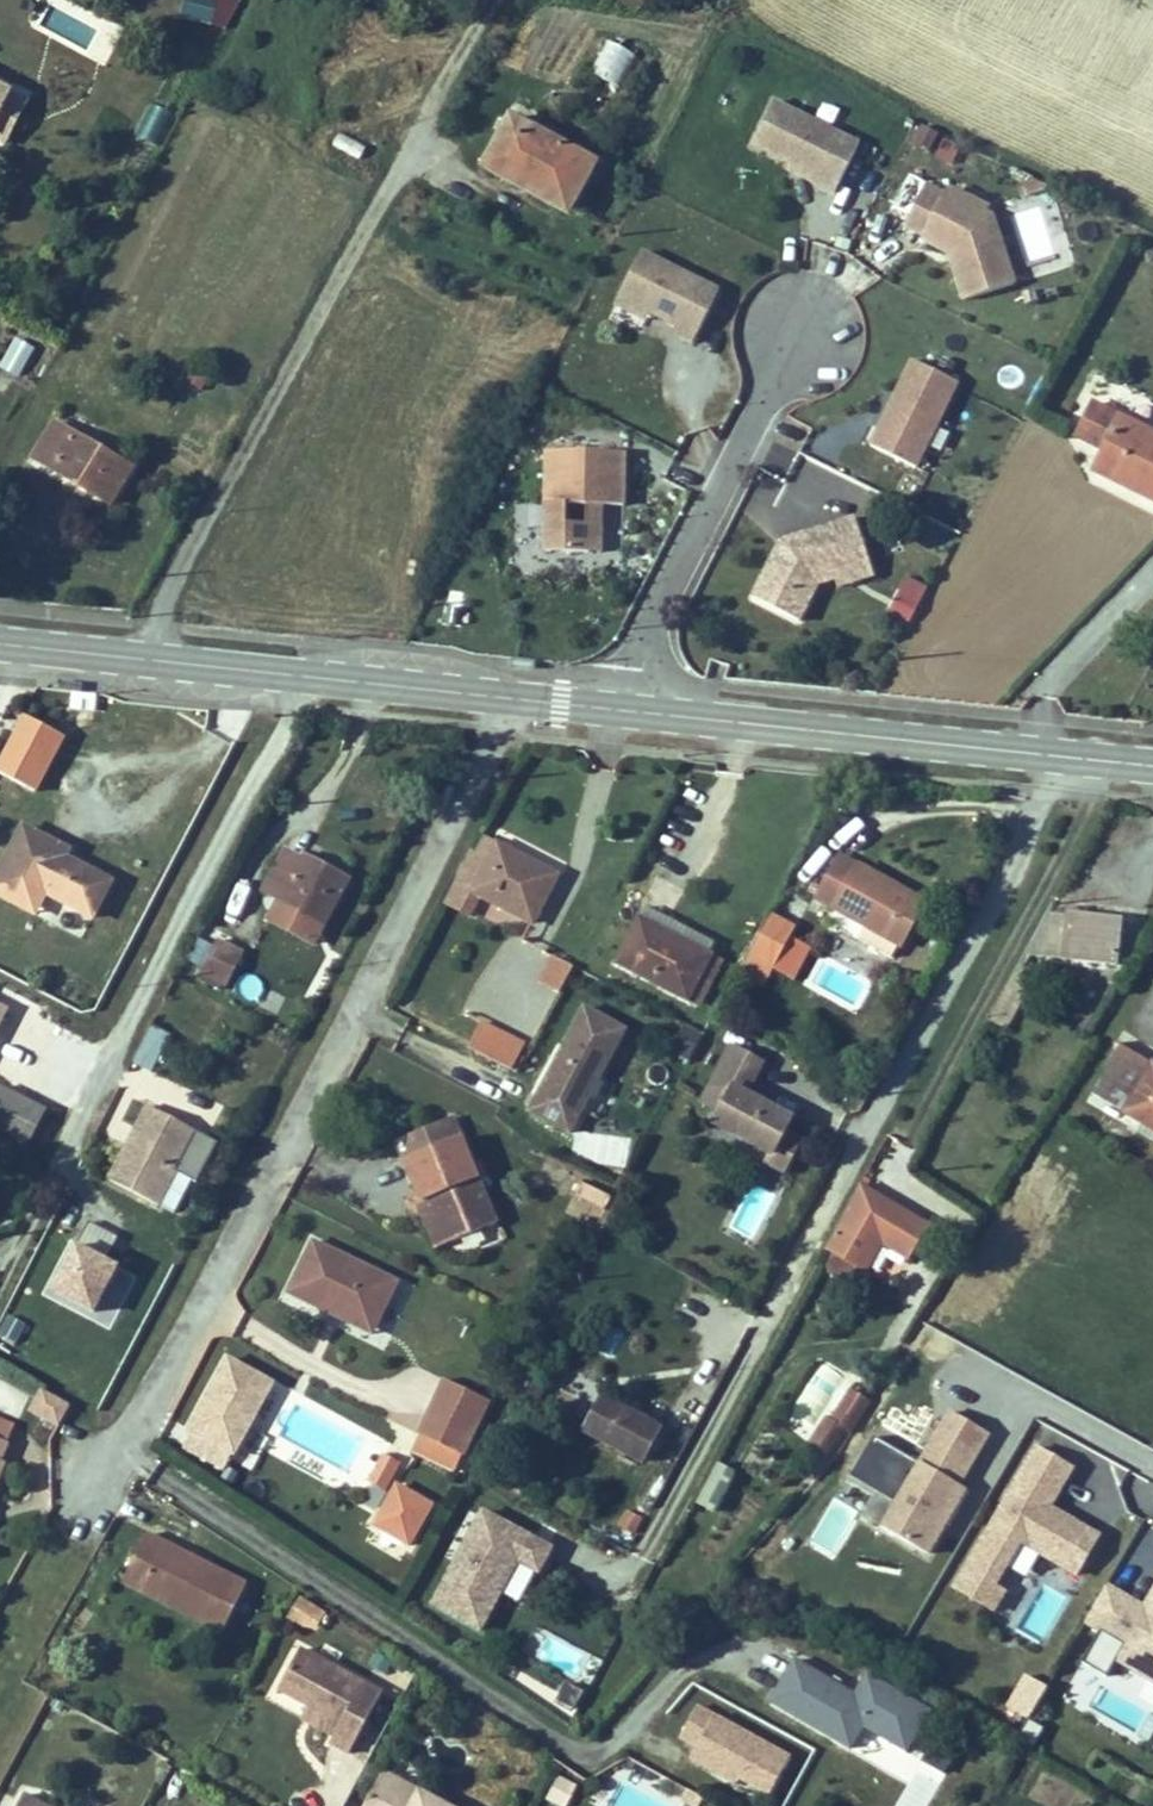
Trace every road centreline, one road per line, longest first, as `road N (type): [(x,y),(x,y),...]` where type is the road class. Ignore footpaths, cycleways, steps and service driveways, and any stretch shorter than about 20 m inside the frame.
road 1 (residential): [(743,1651),(702,1654),(676,1673),(634,1731),(606,1750),(575,1754),(127,1448),(512,691)]
road 2 (track): [(479,0),(161,609),(146,652)]
road 3 (secondary): [(1152,765),(634,704)]
road 4 (secondary): [(512,691),(0,636)]
road 5 (residential): [(634,704),(650,644),(795,345)]
road 6 (secondary): [(634,704),(512,691)]

